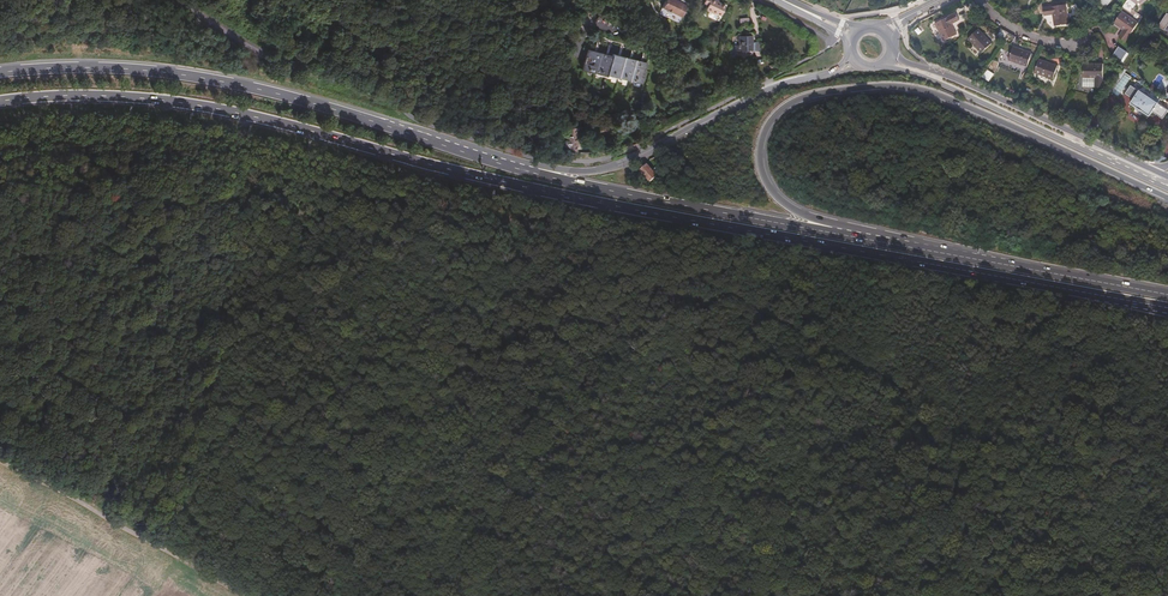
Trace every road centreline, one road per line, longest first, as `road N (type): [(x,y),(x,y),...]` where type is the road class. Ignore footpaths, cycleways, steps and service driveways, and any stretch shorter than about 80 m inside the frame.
road 1 (trunk): [(0,102),(94,97),(177,104),(614,207),(1167,308)]
road 2 (trunk): [(841,234),(778,197),(761,159),(769,127),(788,105),(837,91),(926,91),(1167,197)]
road 3 (trunk): [(527,171),(231,84),(109,68),(0,73)]
road 4 (trunk): [(851,56),(823,74),(782,82),(619,166),(527,171)]
road 5 (trunk): [(1167,295),(841,234)]
road 6 (trunk): [(841,234),(527,171)]
road 7 (primary): [(881,66),(947,86),(1150,181)]
road 8 (primary): [(1155,170),(892,51)]
road 9 (residential): [(980,0),(1039,42),(1067,46),(1092,36)]

